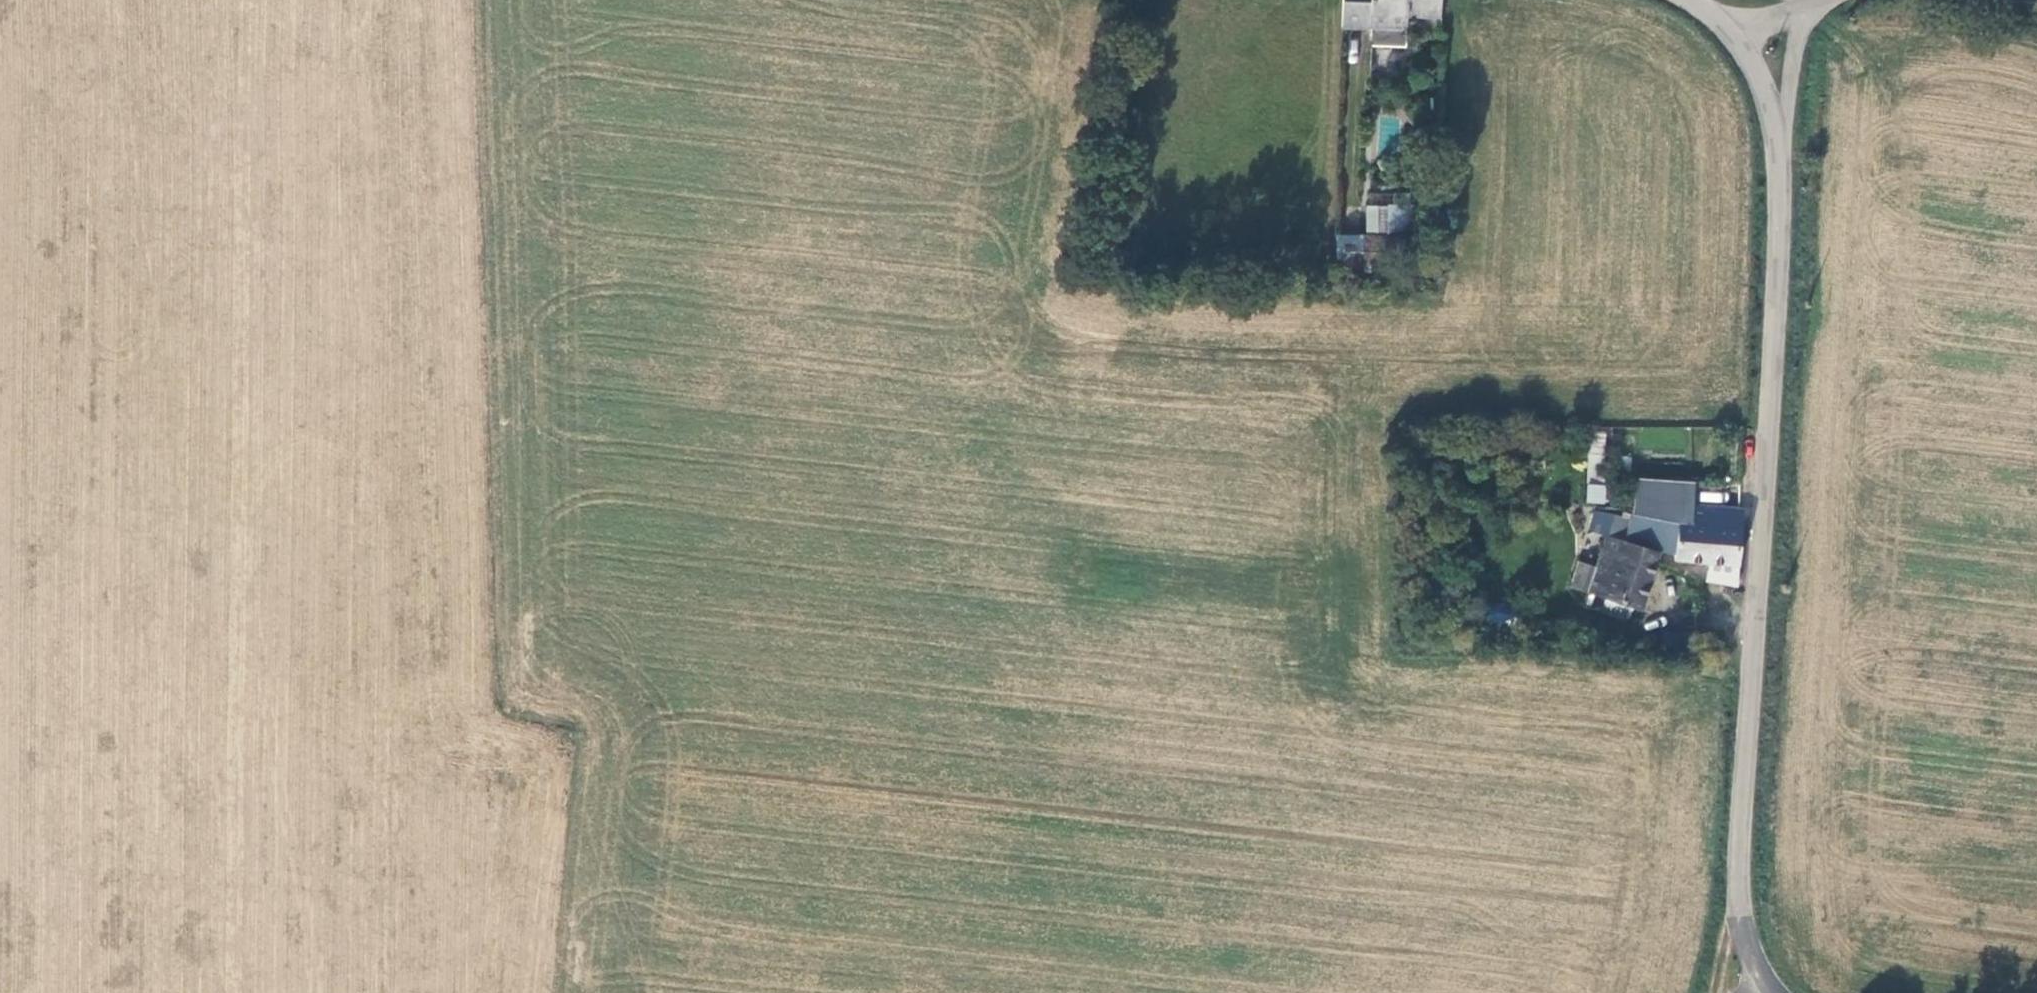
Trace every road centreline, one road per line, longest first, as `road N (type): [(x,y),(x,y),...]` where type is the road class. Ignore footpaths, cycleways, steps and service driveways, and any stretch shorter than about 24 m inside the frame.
road 1 (unclassified): [(1783,110),(1737,869),(1744,934),(1763,985)]

